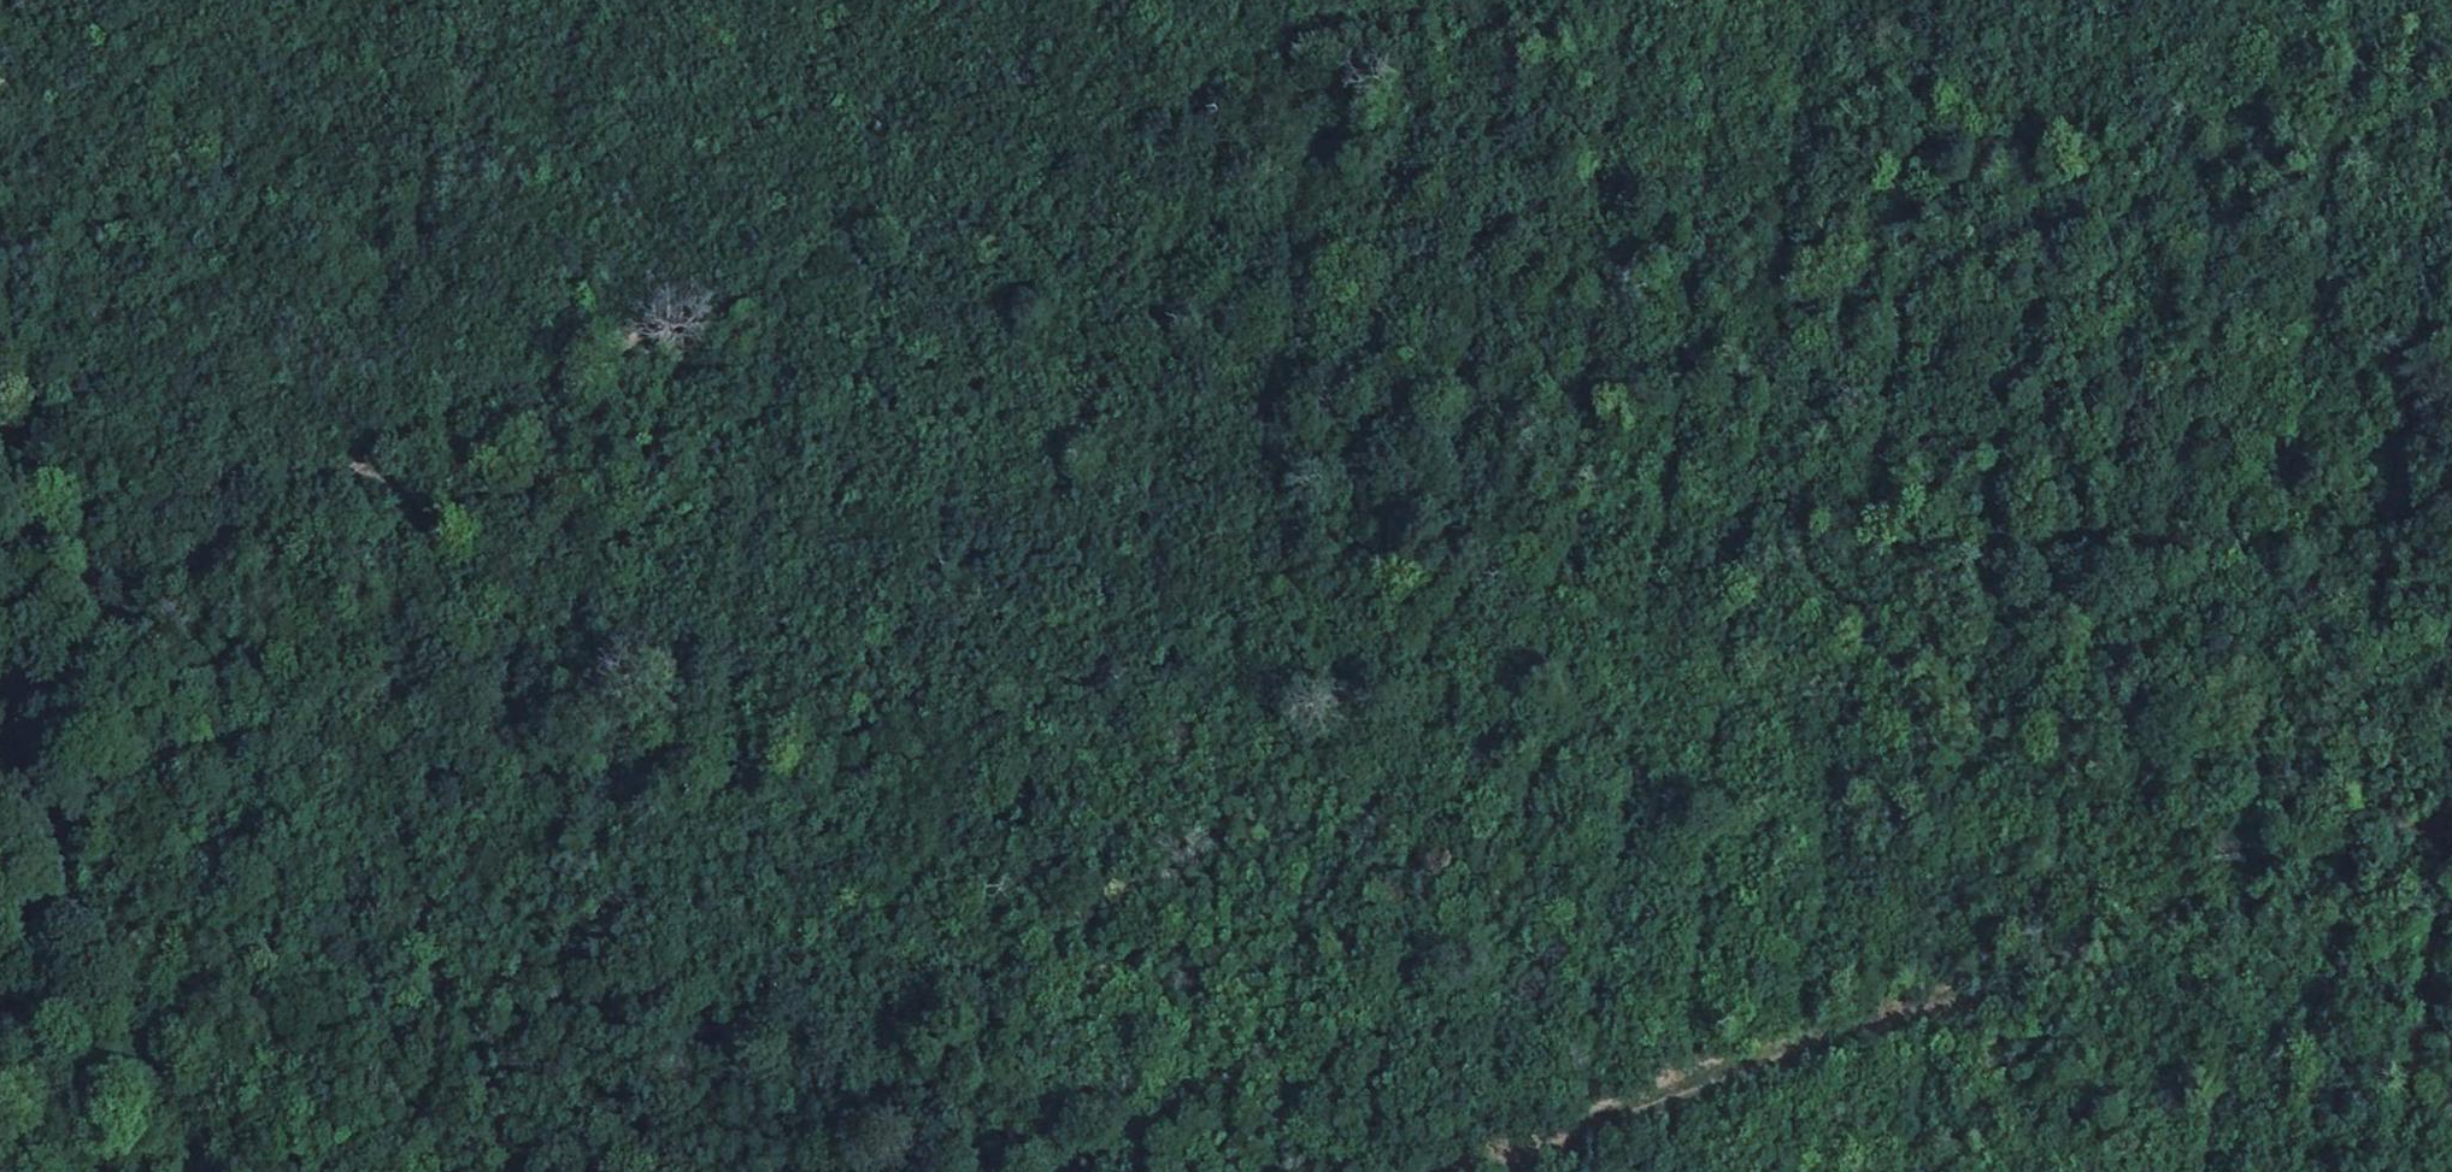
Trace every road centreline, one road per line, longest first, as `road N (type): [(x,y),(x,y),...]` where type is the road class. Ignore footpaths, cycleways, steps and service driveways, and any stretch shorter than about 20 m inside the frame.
road 1 (track): [(395,436),(1110,144),(1199,88),(1344,20),(1420,0)]

